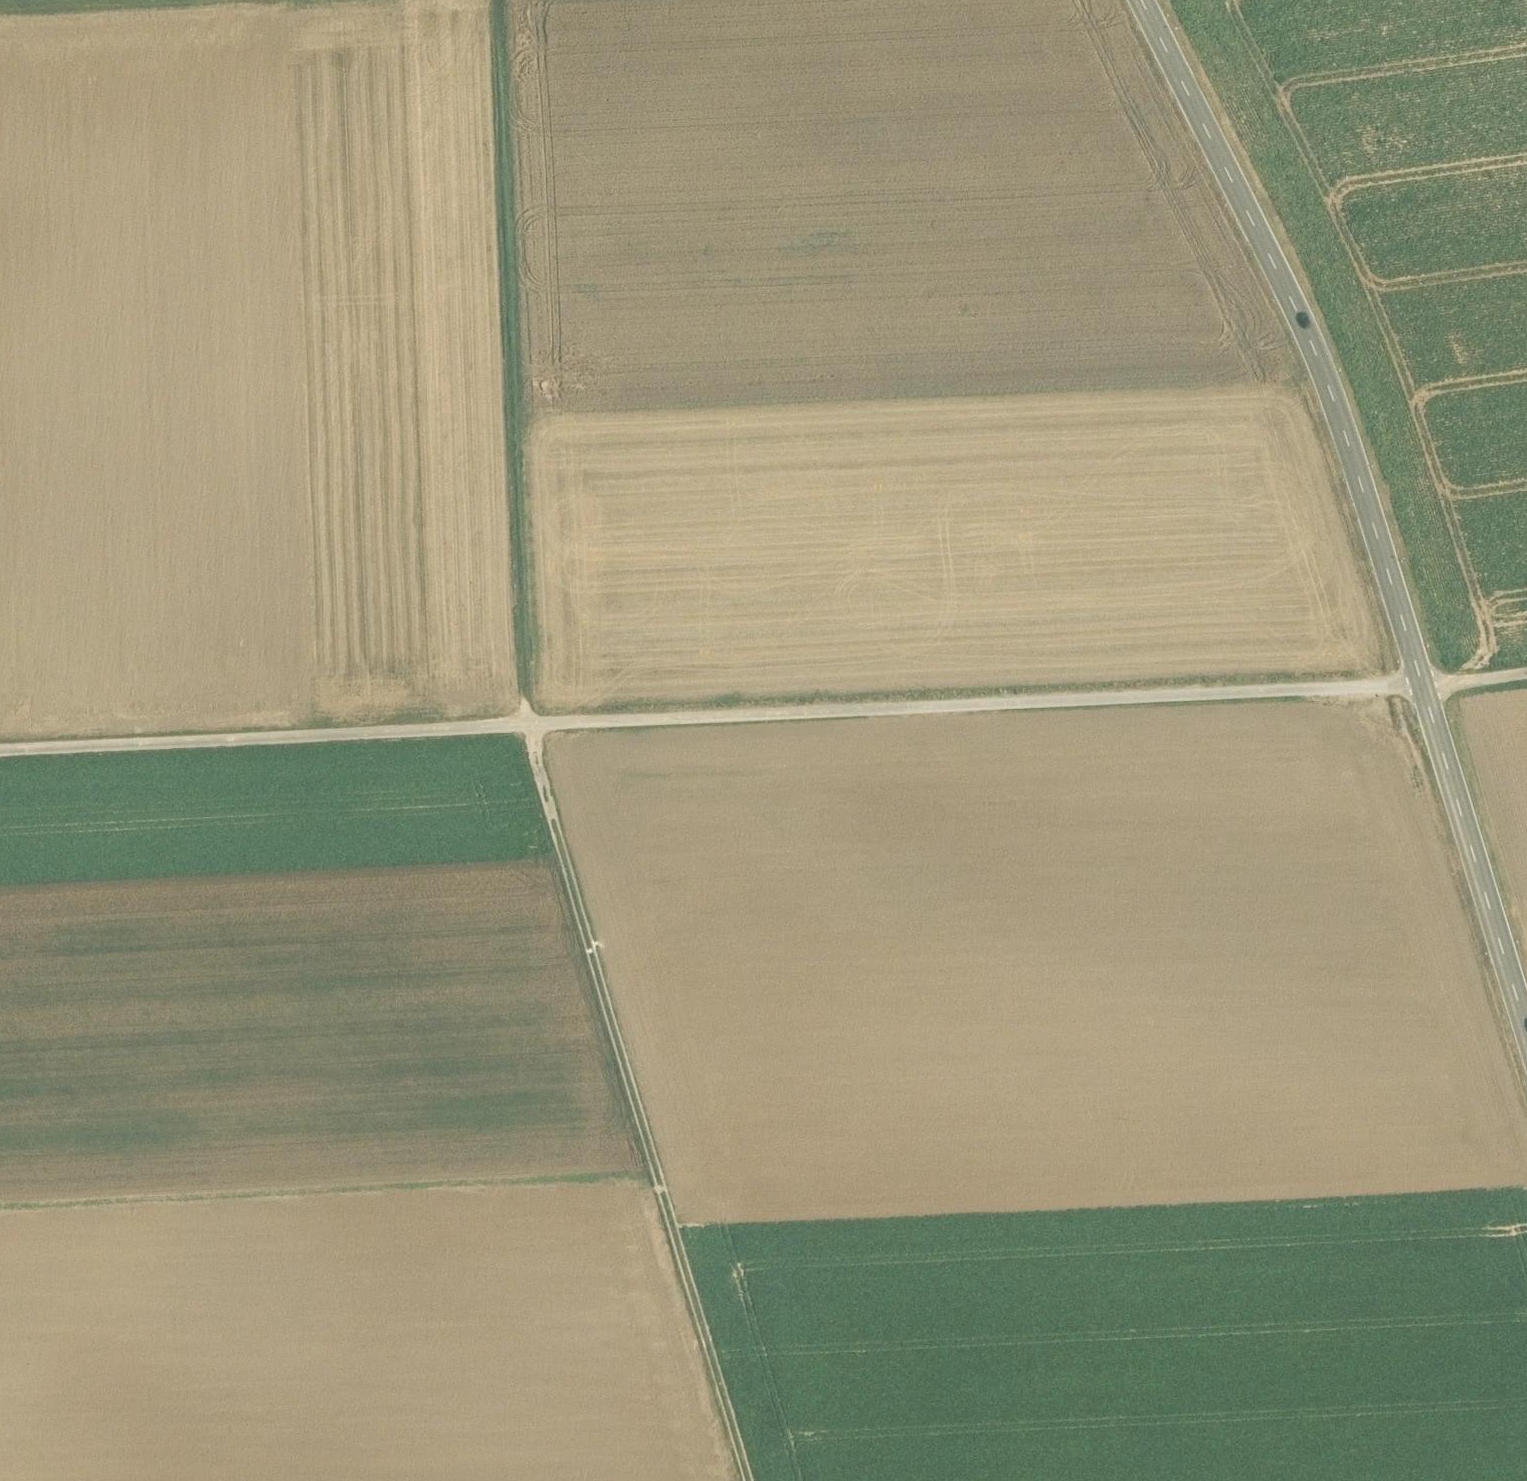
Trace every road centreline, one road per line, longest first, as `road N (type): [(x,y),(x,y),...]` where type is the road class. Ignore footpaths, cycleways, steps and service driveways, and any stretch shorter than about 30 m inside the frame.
road 1 (track): [(0,753),(1340,694),(1526,675)]
road 2 (secondary): [(1526,1038),(1349,445),(1279,277),(1141,0)]
road 3 (track): [(747,1480),(527,726)]
road 4 (track): [(492,0),(527,726)]
road 5 (track): [(0,6),(139,0)]

